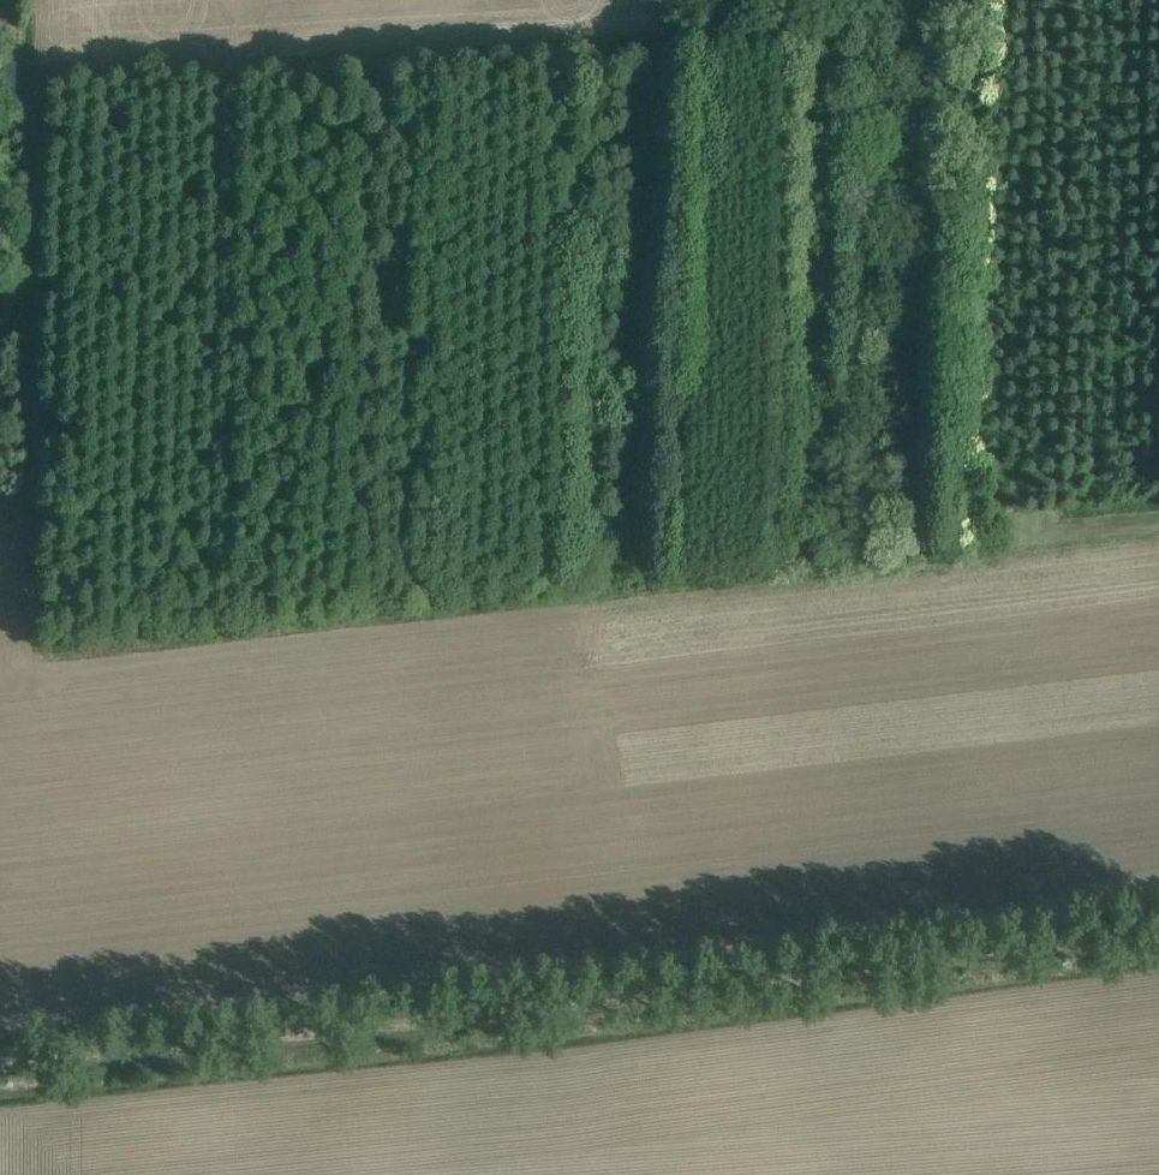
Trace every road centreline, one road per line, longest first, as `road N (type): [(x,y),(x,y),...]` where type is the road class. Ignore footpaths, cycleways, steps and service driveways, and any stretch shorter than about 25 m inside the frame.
road 1 (track): [(1158,939),(670,1009),(0,1074)]

